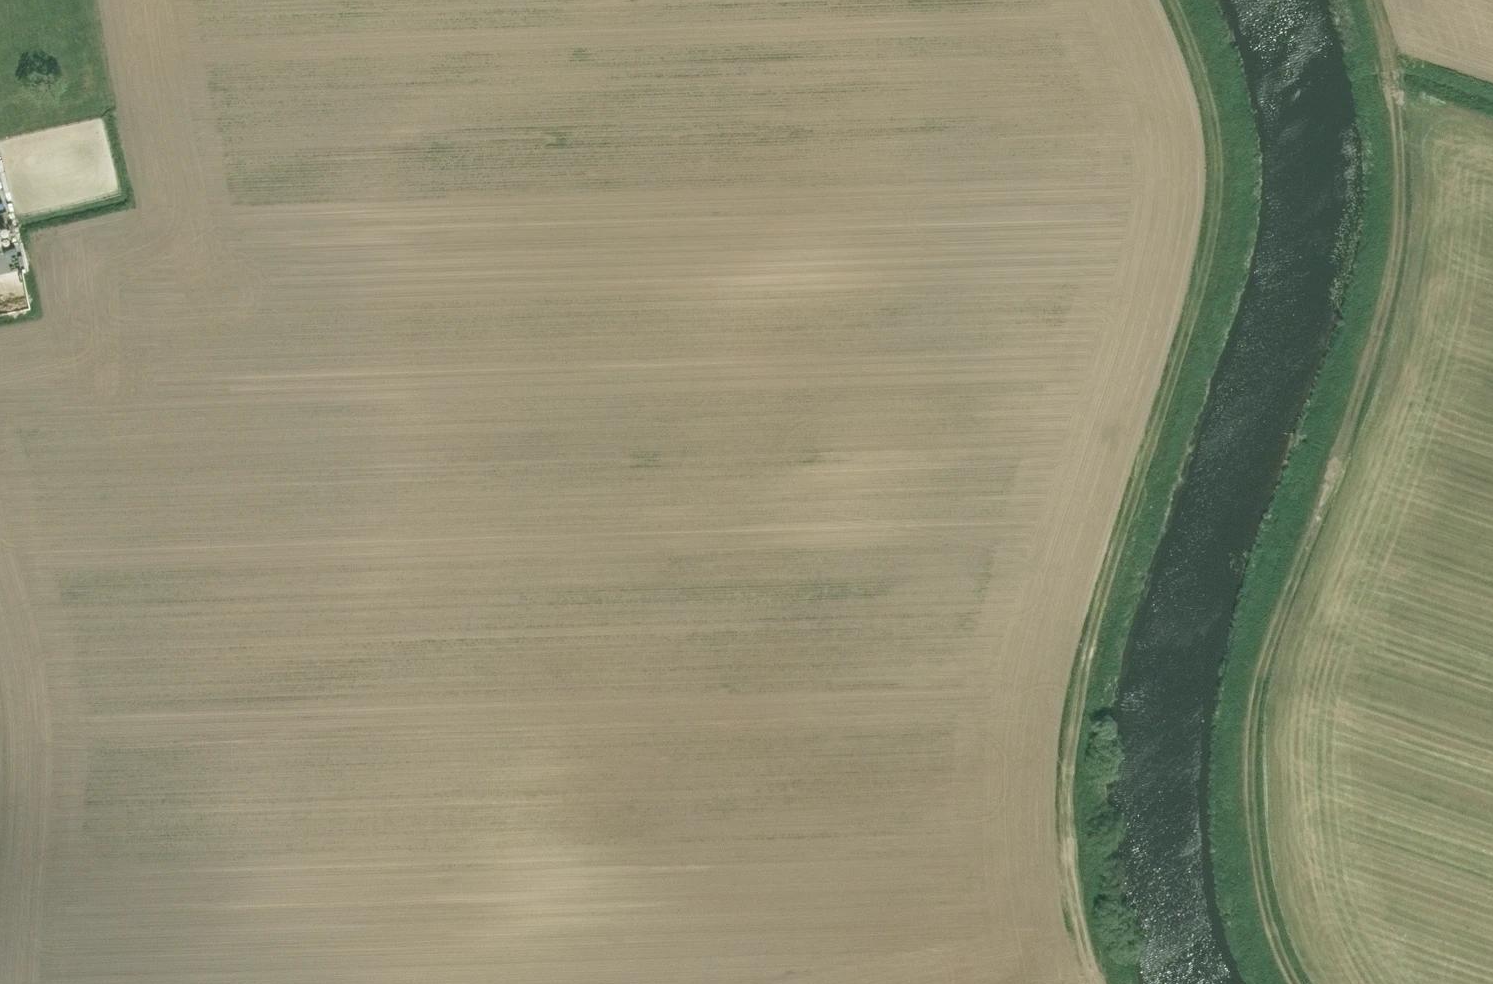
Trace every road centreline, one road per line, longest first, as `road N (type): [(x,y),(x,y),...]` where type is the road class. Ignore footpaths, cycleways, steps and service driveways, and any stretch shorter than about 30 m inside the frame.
road 1 (track): [(1097,983),(1072,871),(1072,727),(1209,280),(1222,181),(1172,0)]

